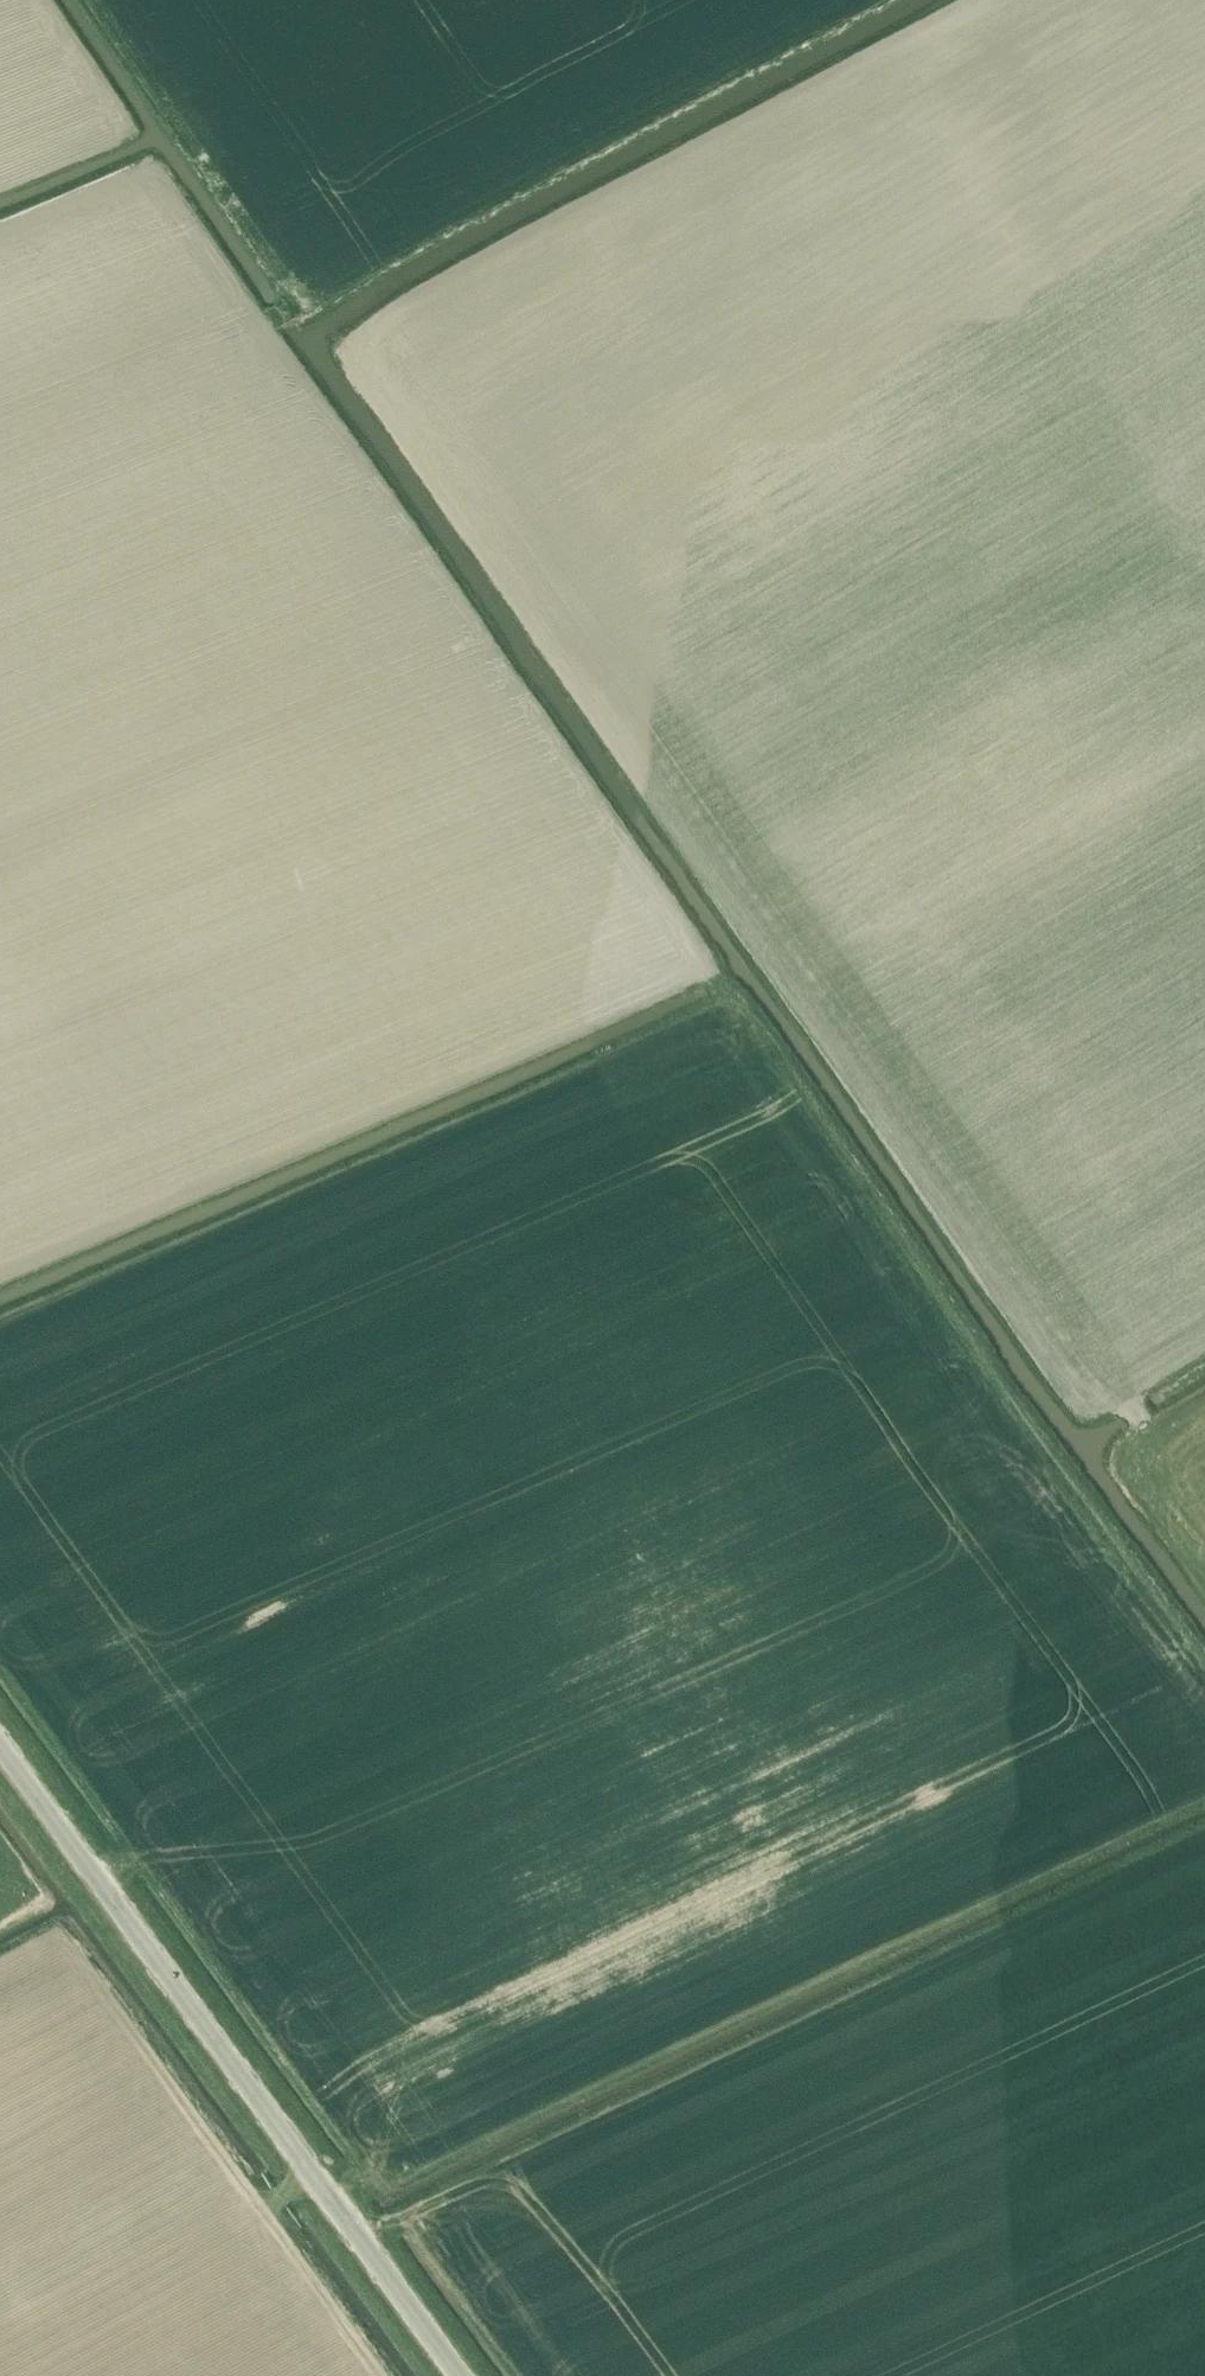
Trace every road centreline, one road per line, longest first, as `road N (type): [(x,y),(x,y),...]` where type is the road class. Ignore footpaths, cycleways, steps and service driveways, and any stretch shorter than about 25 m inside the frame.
road 1 (tertiary): [(458,2375),(0,1745)]

